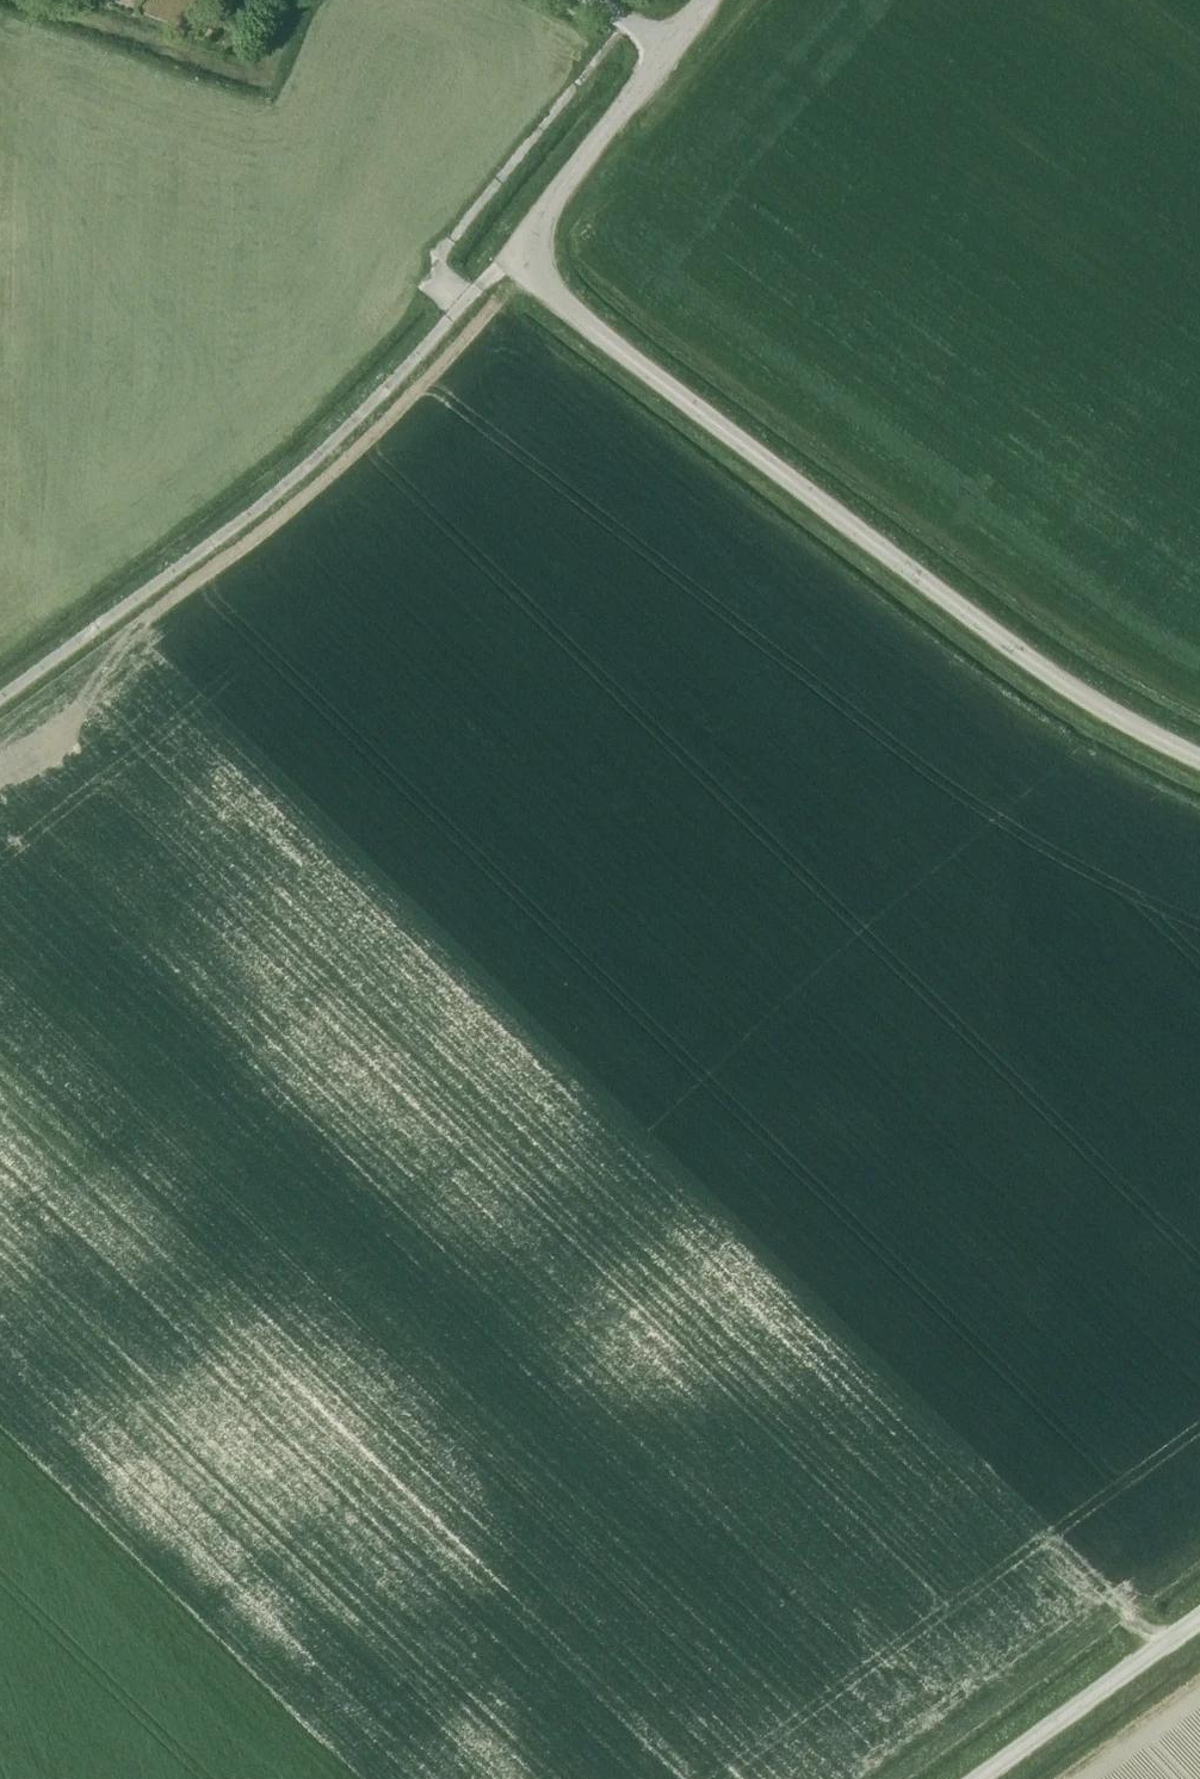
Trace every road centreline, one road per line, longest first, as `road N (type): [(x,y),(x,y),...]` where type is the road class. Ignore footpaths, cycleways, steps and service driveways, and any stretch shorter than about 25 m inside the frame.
road 1 (unclassified): [(1199,756),(1037,667),(549,288),(536,257),(543,213),(703,0)]
road 2 (unclassified): [(975,1778),(1199,1615)]

